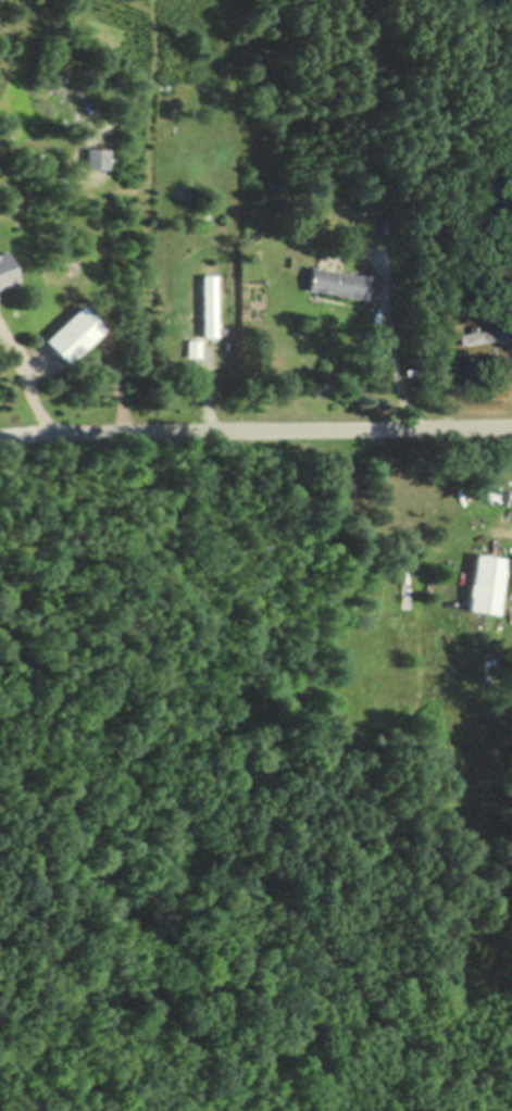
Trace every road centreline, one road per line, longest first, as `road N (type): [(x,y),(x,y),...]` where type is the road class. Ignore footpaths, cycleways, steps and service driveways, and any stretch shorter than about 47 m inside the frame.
road 1 (residential): [(0,440),(511,427)]

